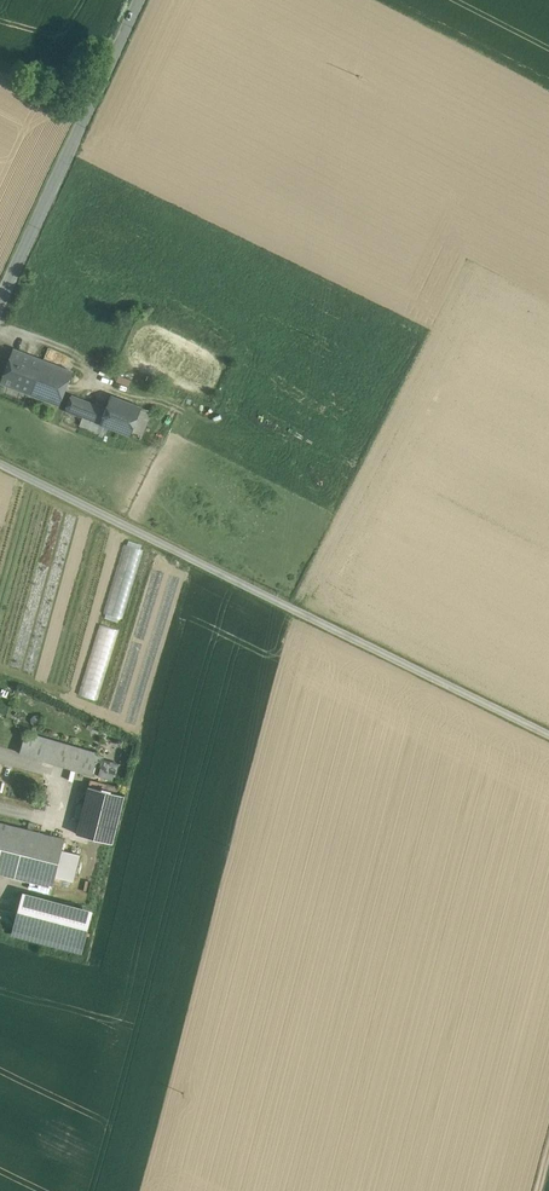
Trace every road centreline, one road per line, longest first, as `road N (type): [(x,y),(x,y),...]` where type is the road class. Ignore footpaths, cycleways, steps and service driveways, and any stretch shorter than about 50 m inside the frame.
road 1 (unclassified): [(548,733),(0,461)]
road 2 (unclassified): [(0,307),(141,0)]

